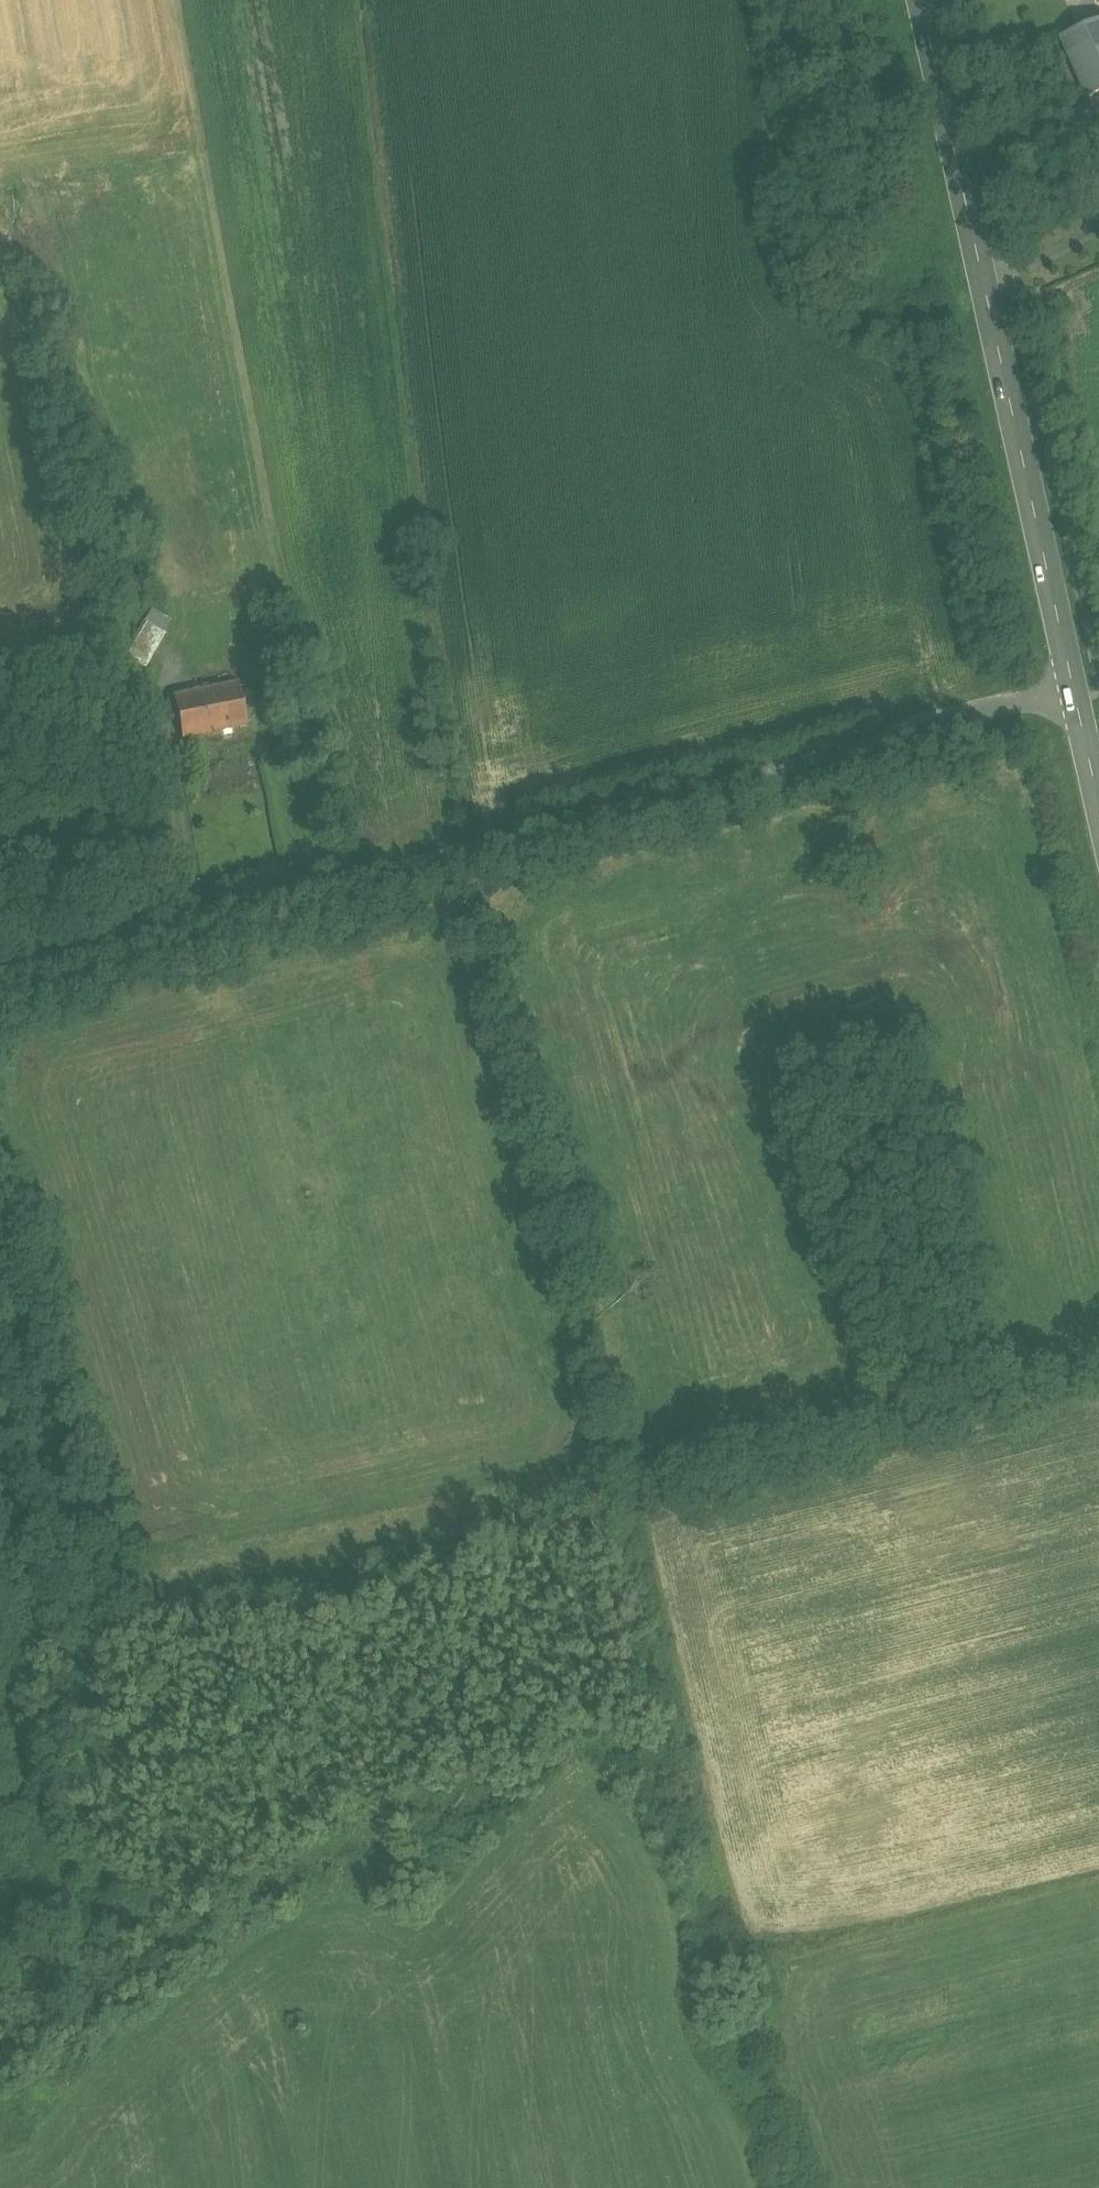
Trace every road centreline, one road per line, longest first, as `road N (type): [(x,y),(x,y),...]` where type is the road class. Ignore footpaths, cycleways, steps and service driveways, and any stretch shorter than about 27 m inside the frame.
road 1 (unclassified): [(1077,694),(0,977)]
road 2 (secondary): [(1077,694),(925,0)]
road 3 (track): [(0,1422),(38,1580)]

